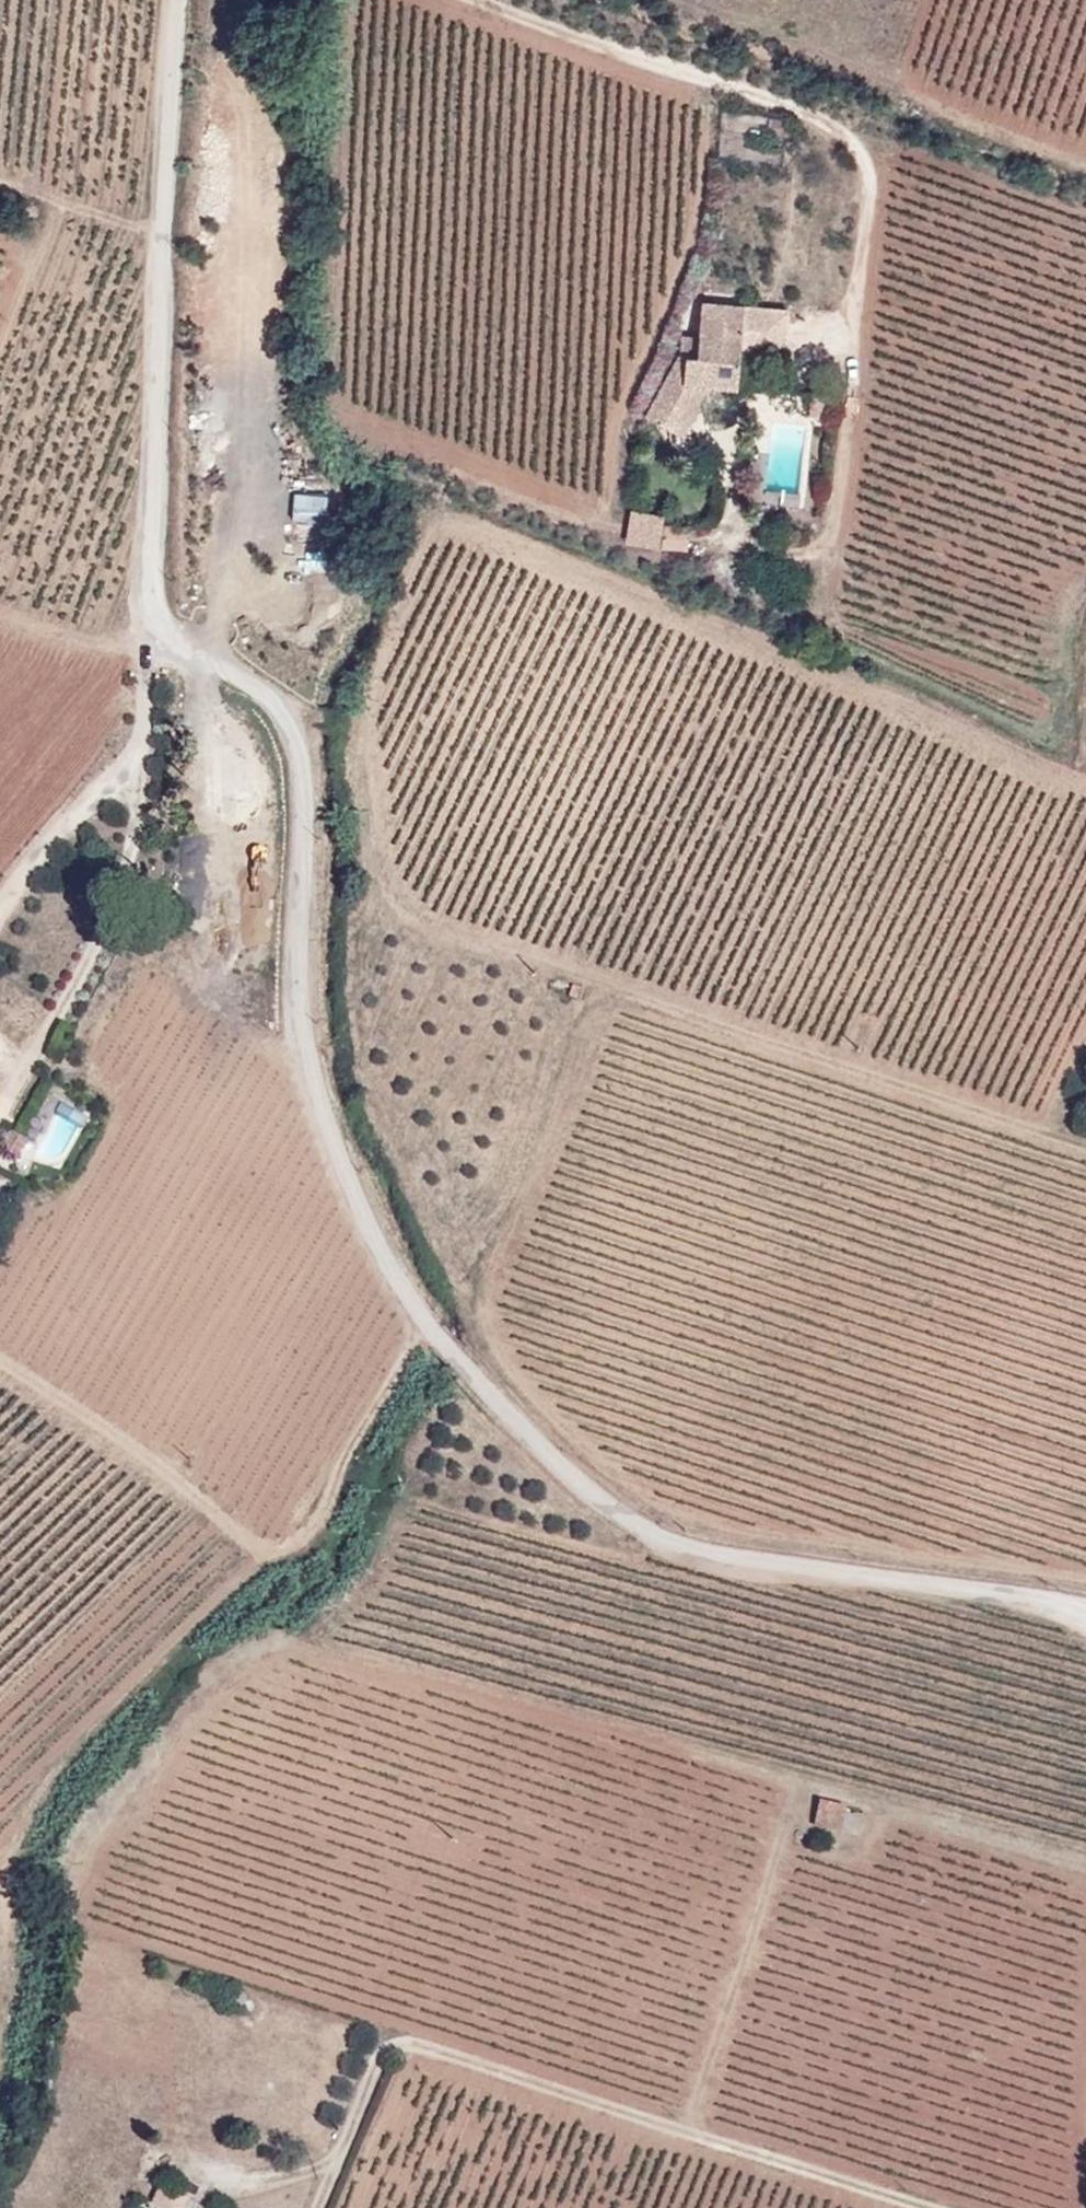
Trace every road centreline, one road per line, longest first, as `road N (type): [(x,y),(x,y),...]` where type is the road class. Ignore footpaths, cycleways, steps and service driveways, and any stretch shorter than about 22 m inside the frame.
road 1 (unclassified): [(181,0),(165,238),(157,559),(165,621),(280,704),(306,788),(300,997),(328,1125),(378,1249),(530,1439),(631,1522),(697,1552),(1085,1611)]
road 2 (track): [(856,313),(872,178),(846,127),(528,0)]
road 3 (track): [(0,932),(64,832),(135,785),(150,754),(152,644),(175,630)]

